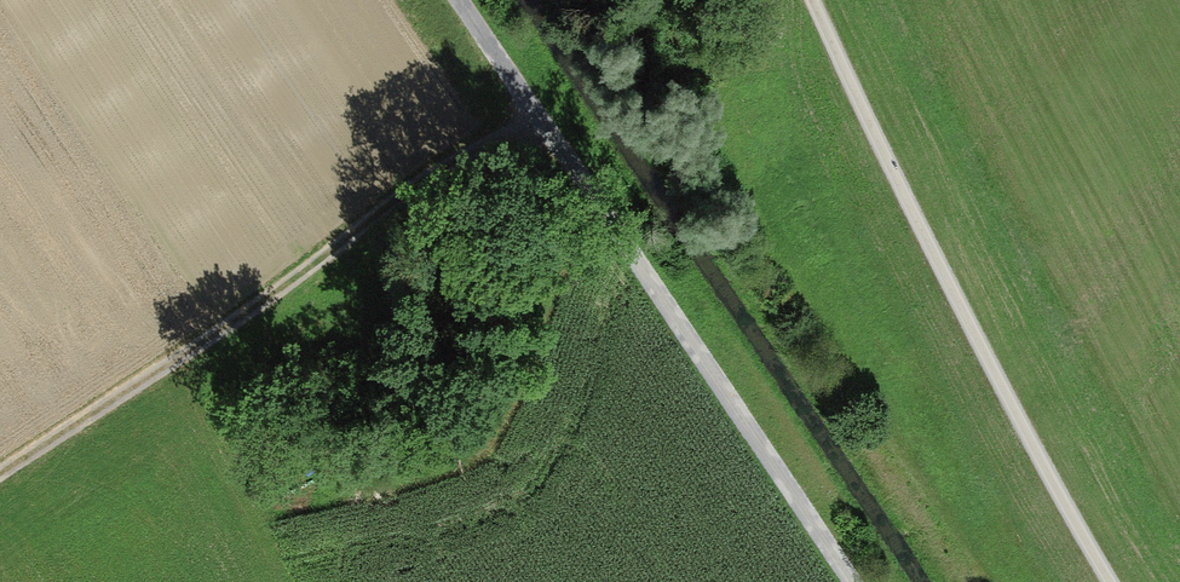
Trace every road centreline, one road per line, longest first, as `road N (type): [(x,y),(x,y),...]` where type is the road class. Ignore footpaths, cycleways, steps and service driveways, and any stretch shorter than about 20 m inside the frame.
road 1 (track): [(451,0),(846,581)]
road 2 (track): [(813,0),(894,178),(1110,581)]
road 3 (track): [(529,114),(0,465)]

